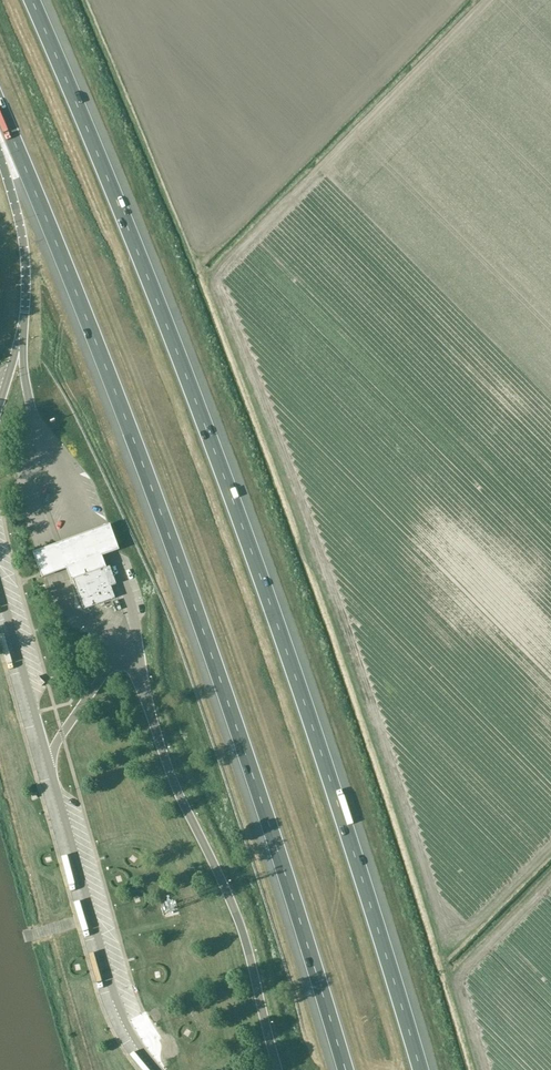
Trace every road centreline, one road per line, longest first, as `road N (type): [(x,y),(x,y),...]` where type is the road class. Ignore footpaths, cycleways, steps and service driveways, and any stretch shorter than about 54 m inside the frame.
road 1 (motorway): [(420,1069),(236,509),(31,0)]
road 2 (motorway): [(0,110),(175,553),(345,1069)]
road 3 (motorway): [(0,156),(24,245),(23,338)]

